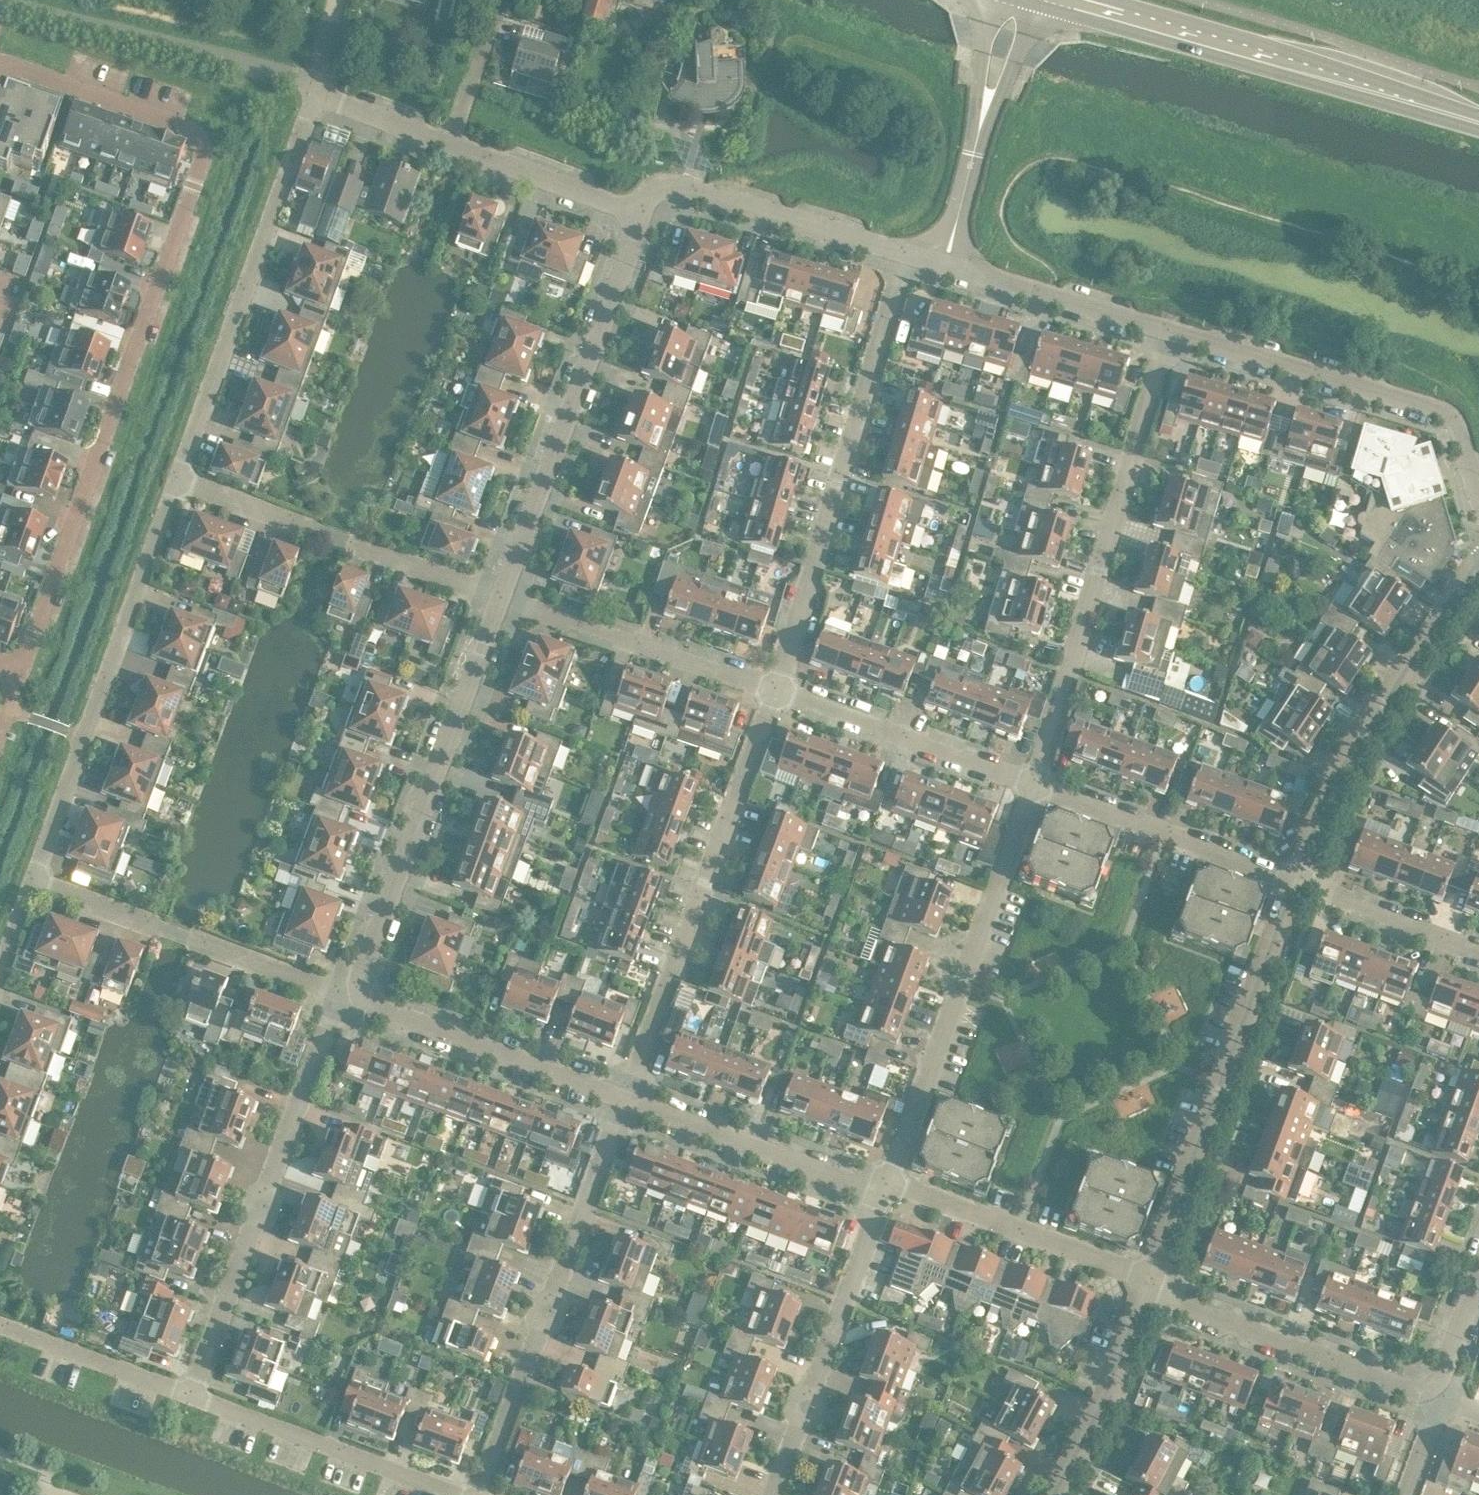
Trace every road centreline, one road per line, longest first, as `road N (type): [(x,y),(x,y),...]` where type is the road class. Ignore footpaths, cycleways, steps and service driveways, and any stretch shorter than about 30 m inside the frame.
road 1 (residential): [(0,64),(208,138),(21,669)]
road 2 (residential): [(1168,331),(1034,785)]
road 3 (residential): [(776,691),(908,252)]
road 4 (residential): [(624,1097),(776,691)]
road 5 (residential): [(191,1396),(309,1069),(353,998)]
road 6 (residential): [(1034,785),(888,1189)]
road 7 (residential): [(32,882),(177,479)]
road 8 (residential): [(1148,1284),(1295,882)]
road 9 (secondary): [(1070,0),(1478,121)]
road 10 (residential): [(353,998),(498,599)]
road 11 (residential): [(478,1494),(624,1097)]
road 12 (residential): [(177,479),(317,91)]
road 13 (residential): [(498,599),(639,213)]
road 14 (residential): [(1478,498),(1458,431),(1442,410),(1168,331)]
road 15 (residential): [(1295,882),(1338,769),(1478,558)]
road 16 (residential): [(639,213),(317,91)]
road 17 (residential): [(498,599),(177,479)]
road 18 (residential): [(353,998),(32,882)]
road 19 (residential): [(0,5),(256,68),(317,91)]
road 20 (residential): [(888,1189),(768,1494)]
road 21 (residential): [(1439,1397),(1195,1312),(1148,1284)]
road 22 (residential): [(908,252),(674,182),(657,186),(639,213)]
road 23 (residential): [(776,691),(498,599)]
road 24 (residential): [(624,1097),(353,998)]
road 25 (residential): [(457,1494),(191,1396)]
road 26 (residential): [(888,1189),(624,1097)]
road 27 (residential): [(1295,882),(1034,785)]
road 28 (residential): [(1148,1284),(1115,1264),(888,1189)]
road 29 (residential): [(1034,785),(776,691)]
road 30 (residential): [(1168,331),(946,263)]
road 31 (residential): [(1053,1494),(1148,1284)]
road 32 (residential): [(191,1396),(0,1325)]
road 33 (residential): [(1478,951),(1295,882)]
road 34 (residential): [(946,263),(987,102)]
road 35 (residential): [(1439,1397),(1478,1284)]

